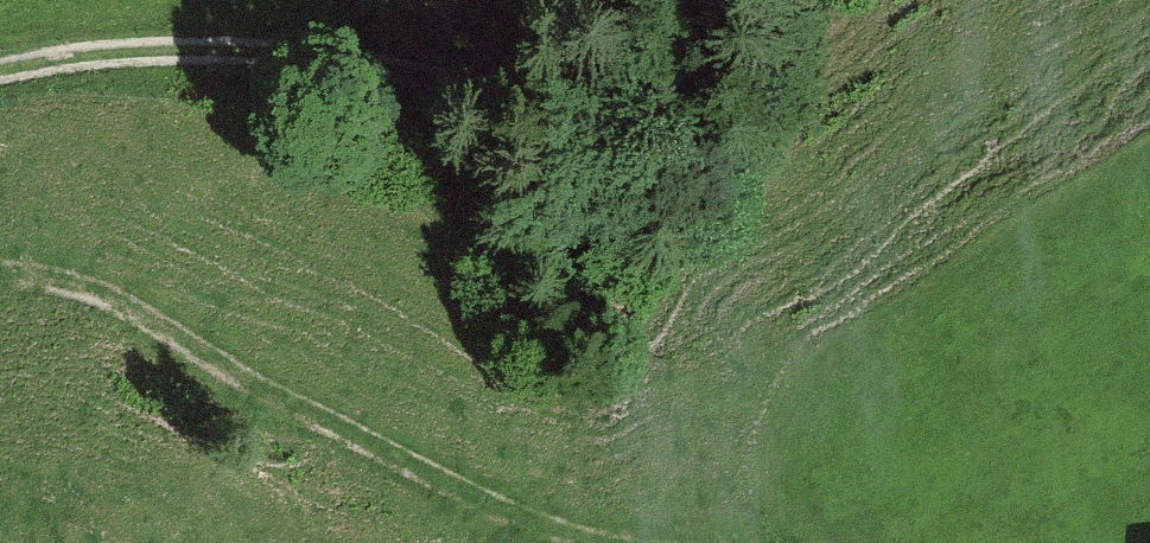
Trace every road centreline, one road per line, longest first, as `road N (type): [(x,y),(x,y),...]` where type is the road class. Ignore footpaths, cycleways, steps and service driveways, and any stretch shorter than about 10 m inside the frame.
road 1 (track): [(715,0),(687,60),(614,97),(392,51),(69,47),(0,66)]
road 2 (track): [(0,276),(104,290),(570,542)]

